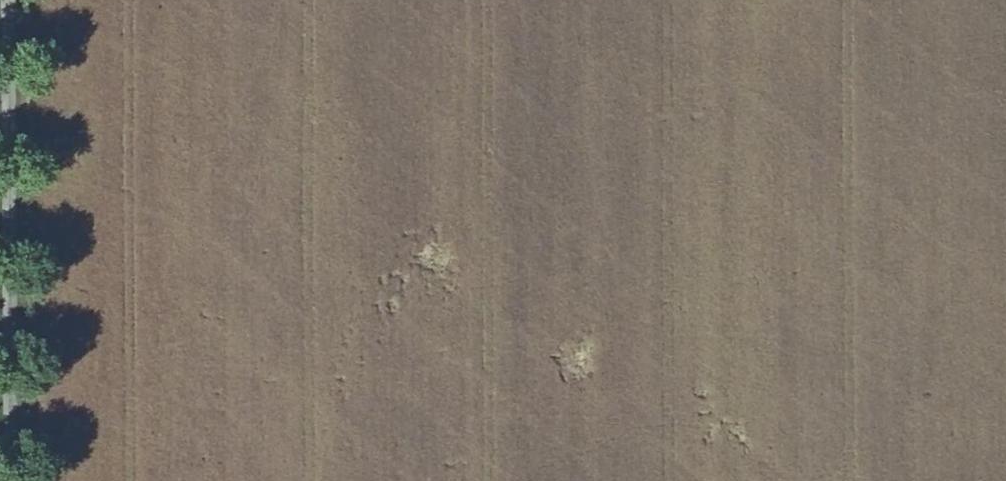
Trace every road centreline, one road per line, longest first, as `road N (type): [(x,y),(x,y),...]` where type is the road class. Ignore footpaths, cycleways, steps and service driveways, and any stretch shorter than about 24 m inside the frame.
road 1 (unclassified): [(8,480),(6,0)]

